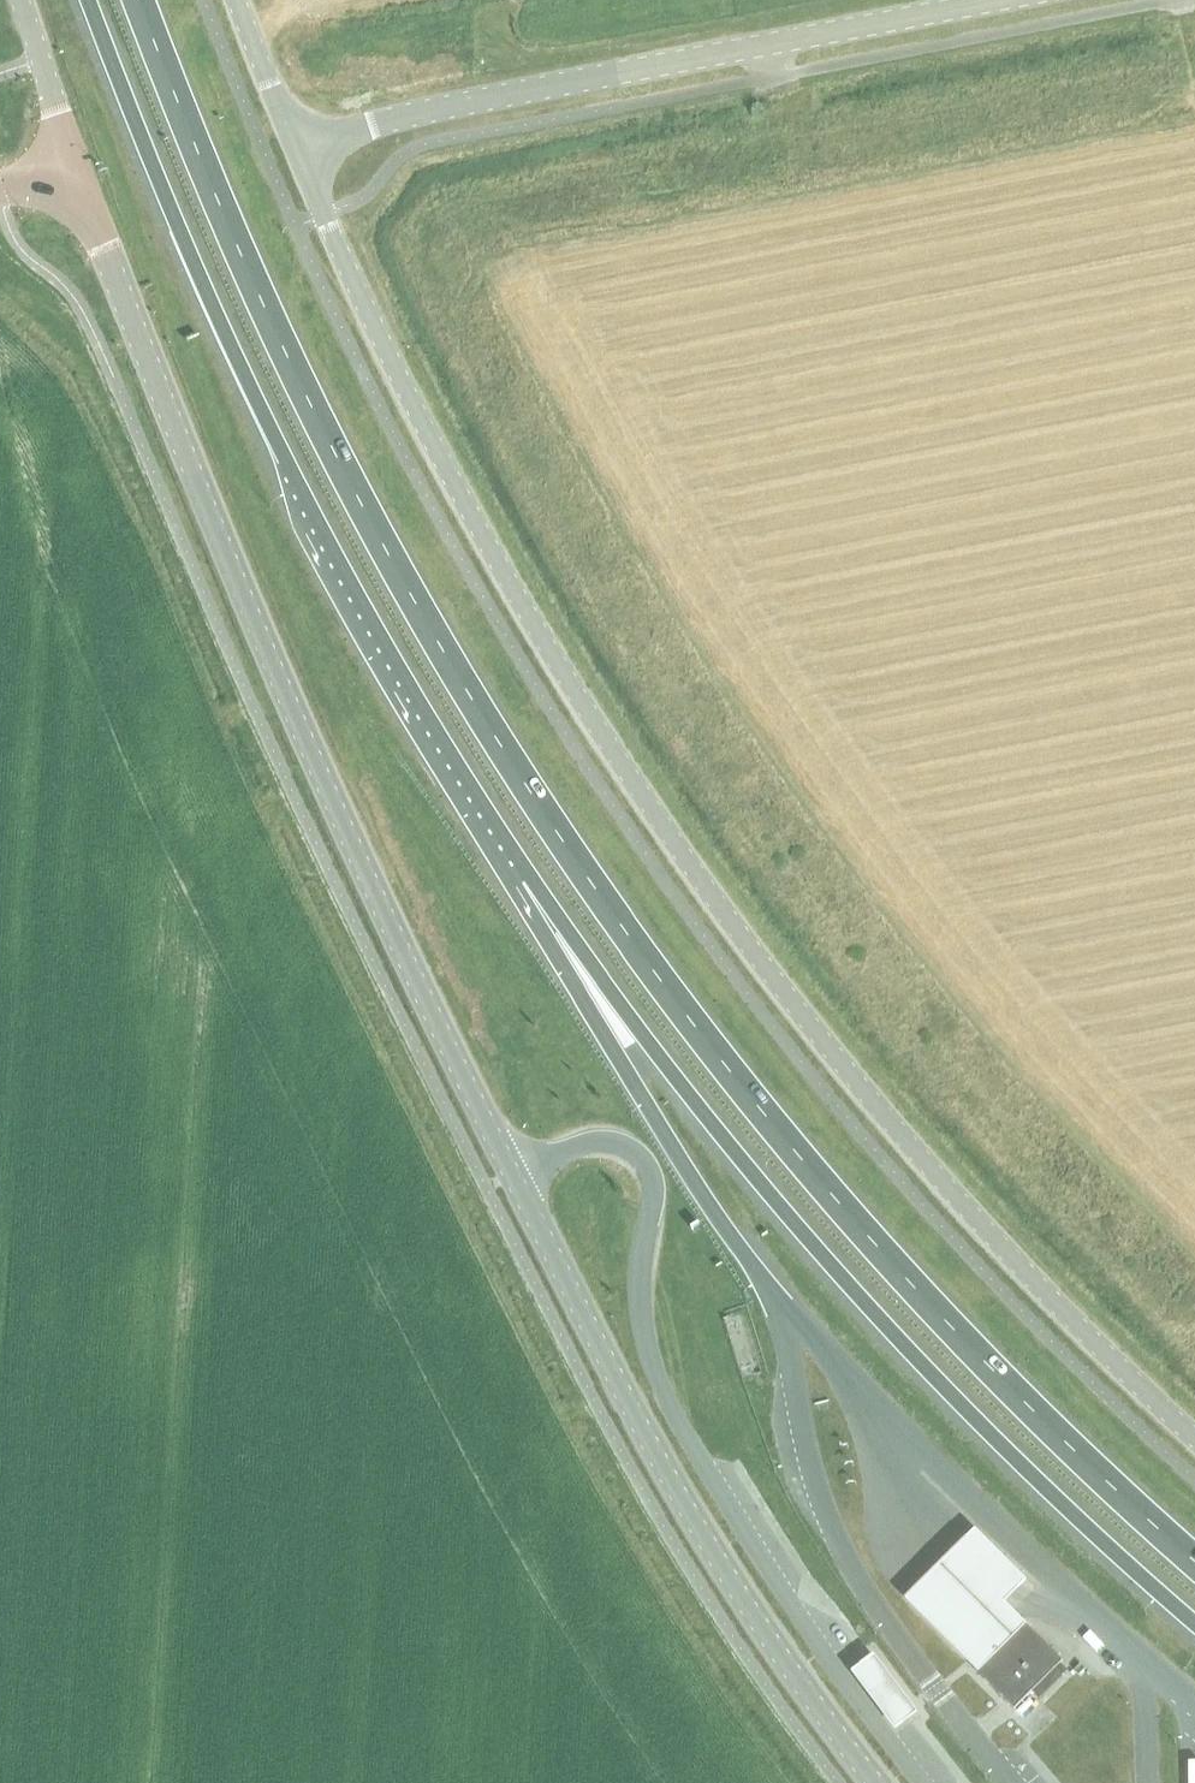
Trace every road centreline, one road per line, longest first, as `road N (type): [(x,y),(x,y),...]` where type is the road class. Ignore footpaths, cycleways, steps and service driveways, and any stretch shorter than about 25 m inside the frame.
road 1 (trunk): [(1194,1562),(1072,1449),(858,1225),(660,980),(565,847),(357,501),(211,190),(138,0)]
road 2 (secondary): [(132,327),(409,972),(648,1447),(772,1646),(874,1782)]
road 3 (tertiary): [(298,153),(438,456),(527,616),(723,912),(923,1162),(1194,1439)]
road 4 (trunk): [(511,867),(534,884),(682,1088),(812,1244),(948,1391),(1194,1625)]
road 5 (trunk): [(87,0),(167,206),(311,528),(511,867)]
road 6 (tertiary): [(298,153),(453,105),(1008,0)]
road 7 (trunk): [(511,867),(514,885),(668,1141)]
road 8 (unclassified): [(20,0),(73,173)]
road 9 (secondary): [(132,327),(73,173)]
road 10 (tertiary): [(237,0),(298,153)]

